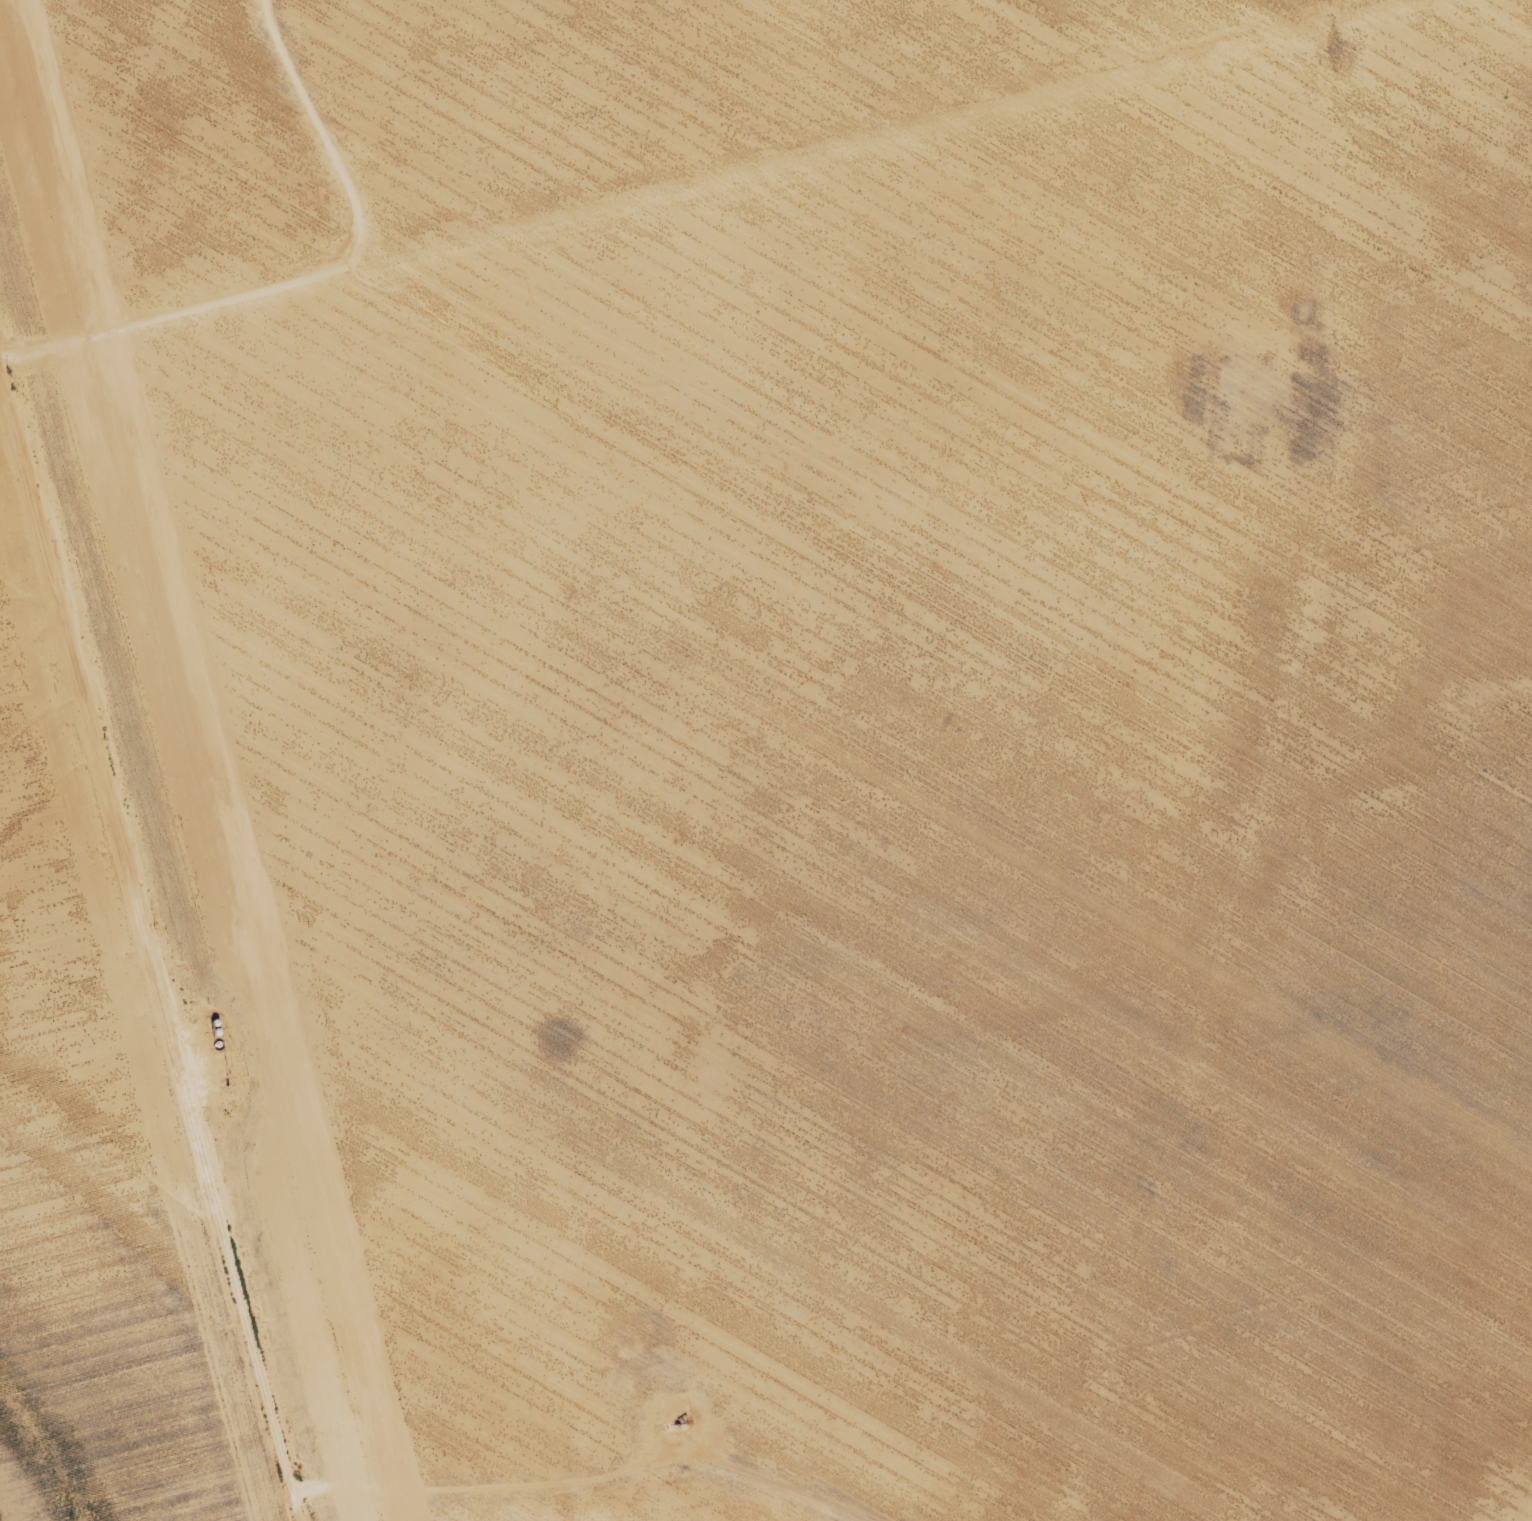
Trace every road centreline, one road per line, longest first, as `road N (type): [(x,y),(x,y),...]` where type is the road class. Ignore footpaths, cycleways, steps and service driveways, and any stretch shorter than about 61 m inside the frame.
road 1 (residential): [(289,1520),(148,893),(133,883),(123,797),(23,414),(0,380)]

